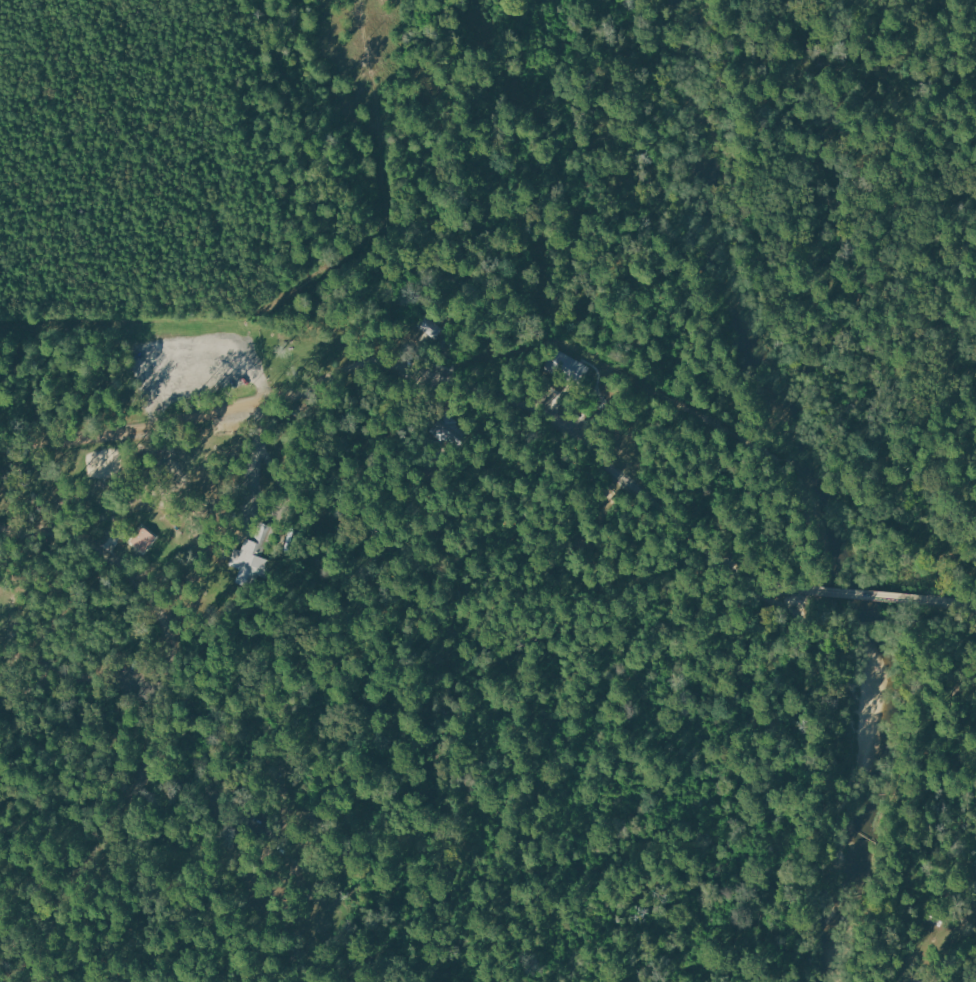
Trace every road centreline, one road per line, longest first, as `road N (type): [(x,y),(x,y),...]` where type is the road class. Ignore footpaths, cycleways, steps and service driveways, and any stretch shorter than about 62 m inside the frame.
road 1 (residential): [(785,588),(939,600)]

